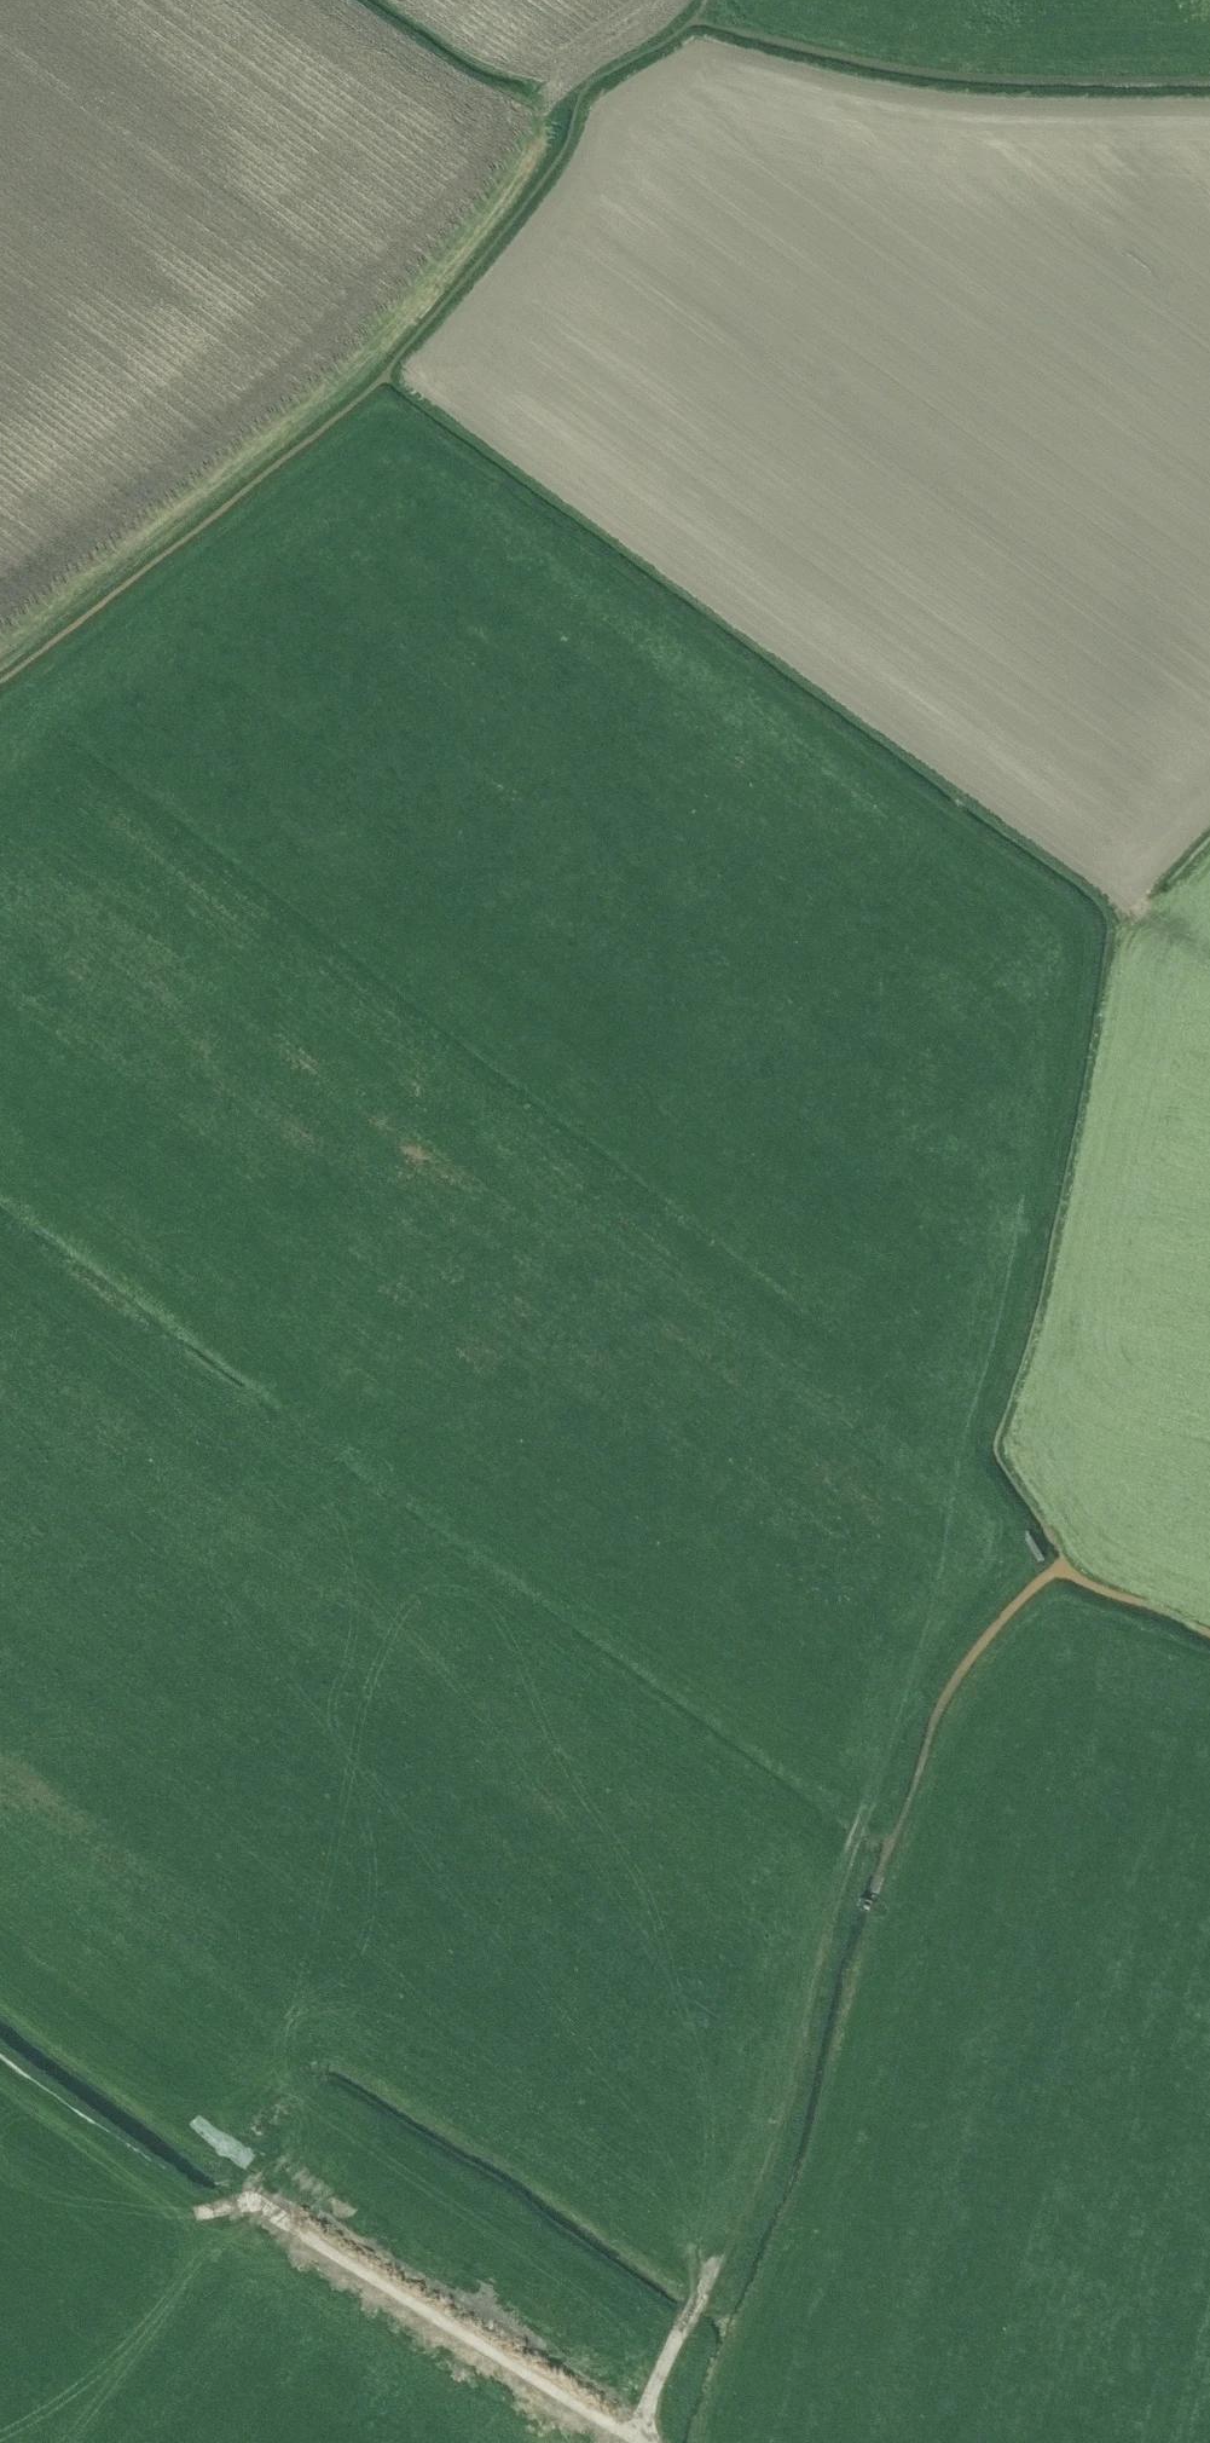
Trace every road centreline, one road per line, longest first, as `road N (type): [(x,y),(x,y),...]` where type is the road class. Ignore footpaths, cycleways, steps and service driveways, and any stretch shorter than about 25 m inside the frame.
road 1 (track): [(634,2442),(255,2208),(198,2213)]
road 2 (track): [(633,2442),(651,2390),(709,2286)]

